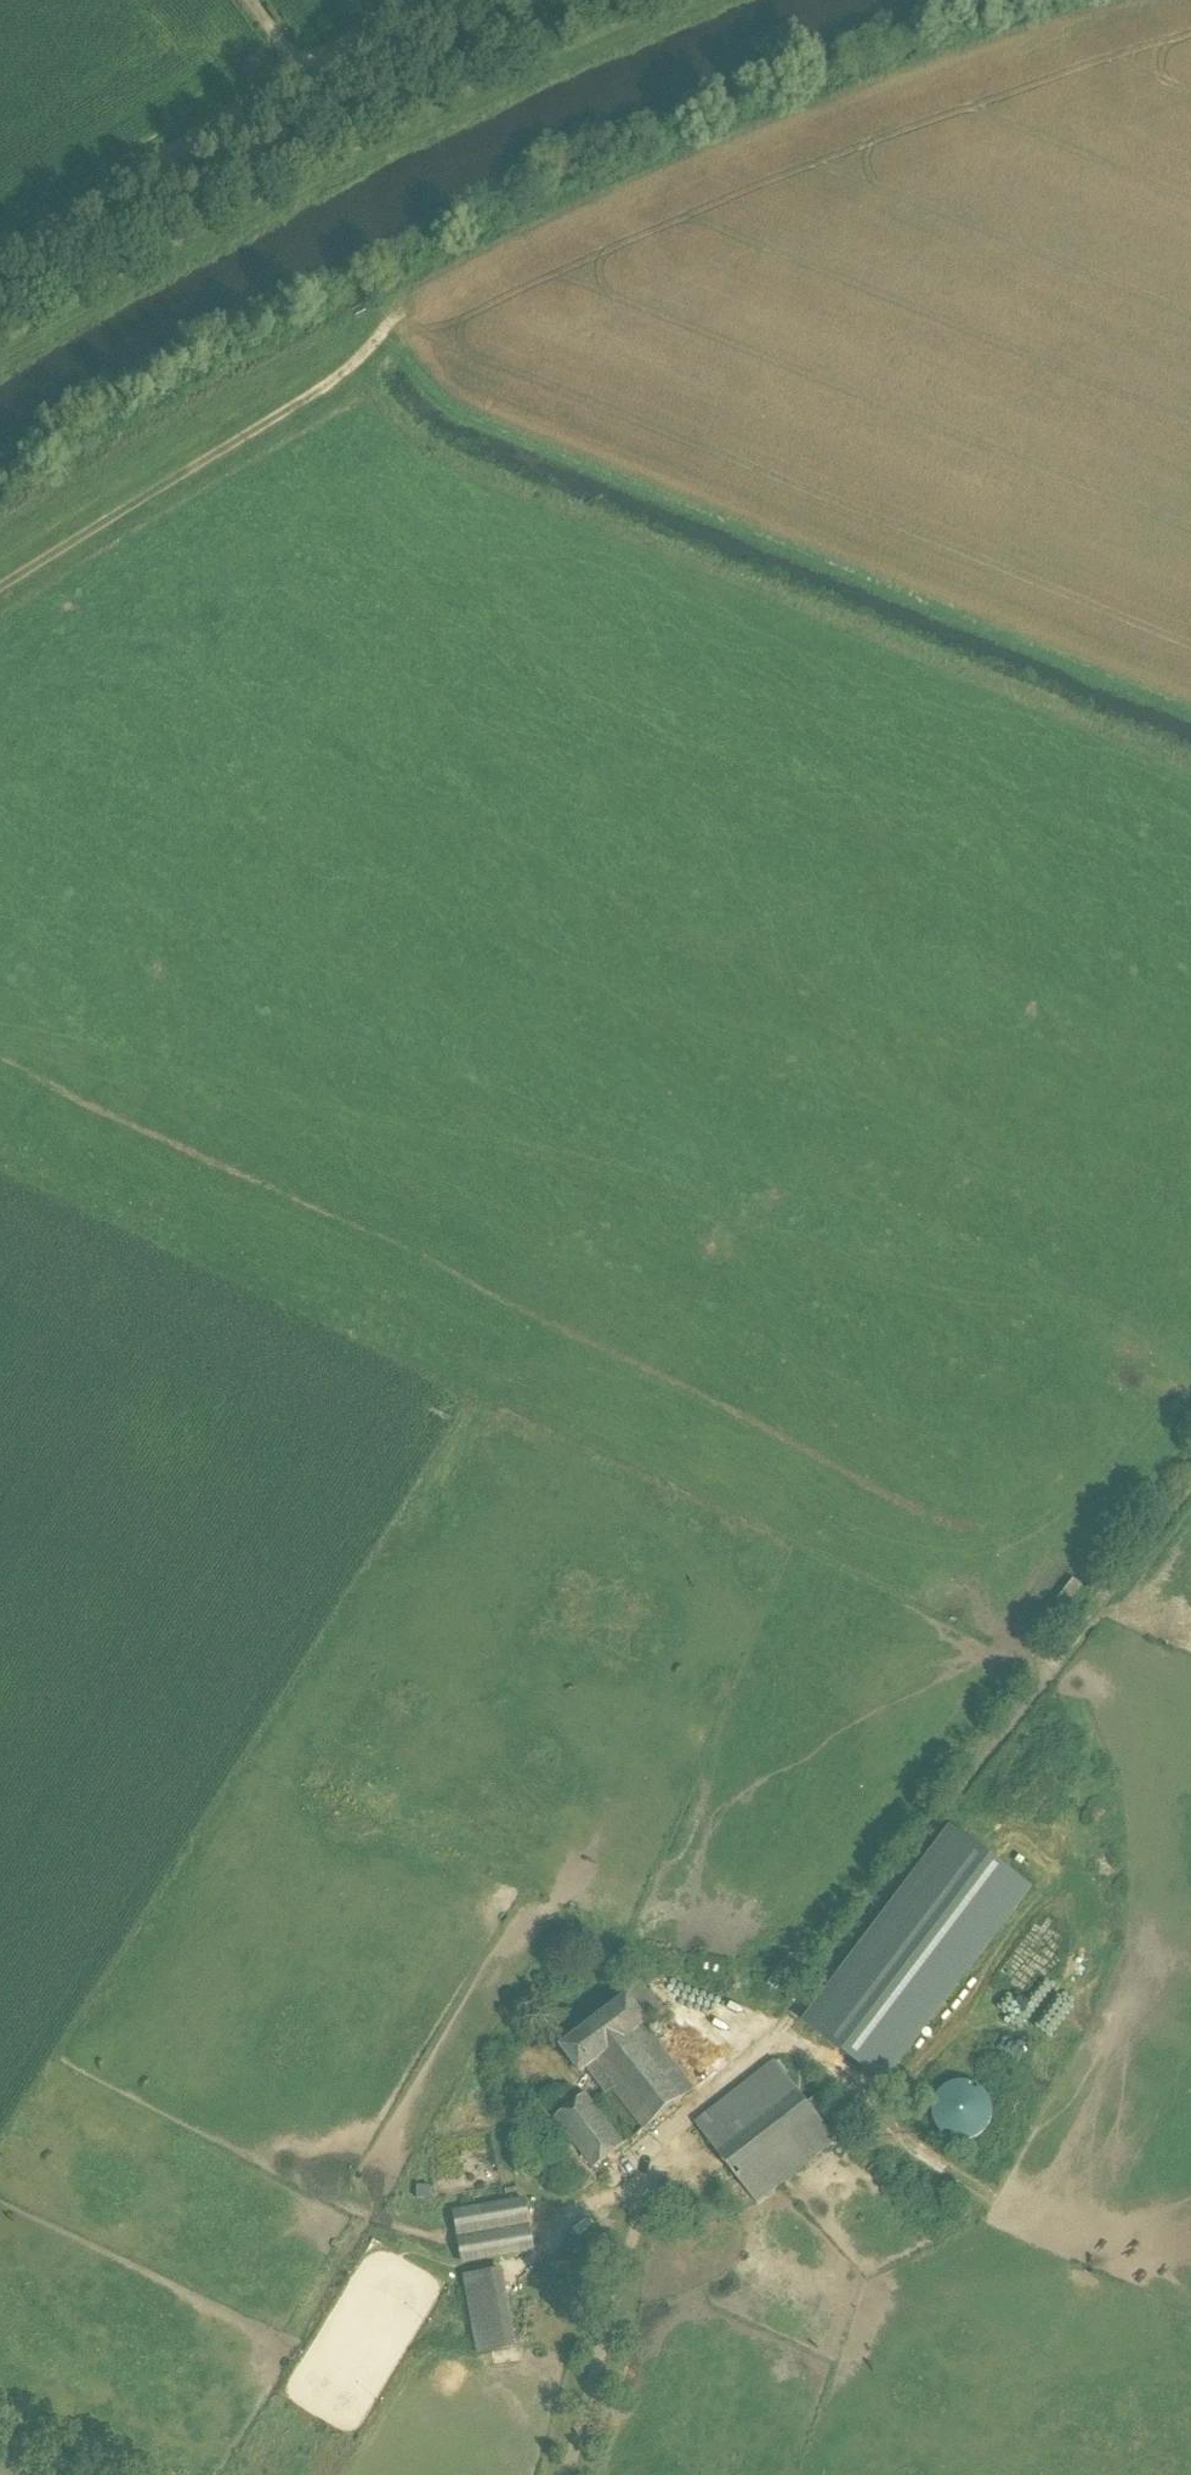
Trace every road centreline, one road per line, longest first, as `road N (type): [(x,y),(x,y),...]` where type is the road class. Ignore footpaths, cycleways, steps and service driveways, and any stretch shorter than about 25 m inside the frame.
road 1 (track): [(401,304),(329,384),(0,586)]
road 2 (unclassified): [(0,256),(418,0)]

